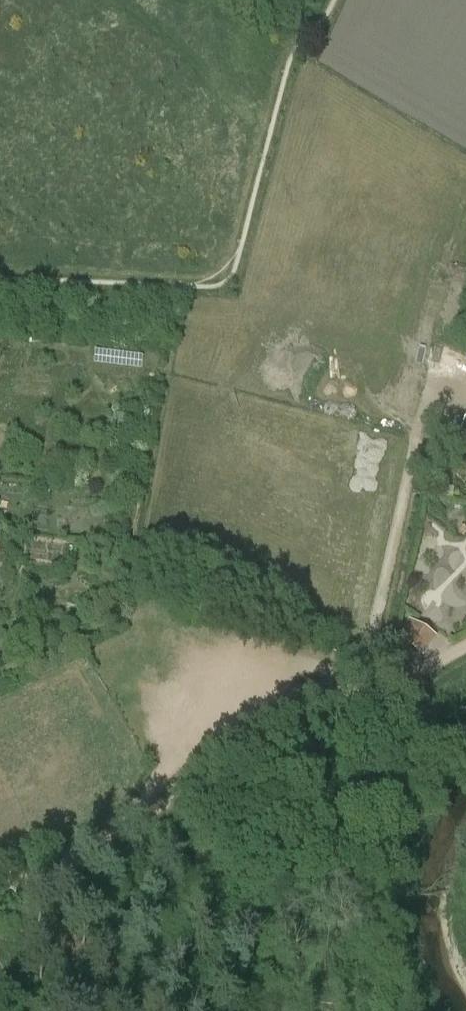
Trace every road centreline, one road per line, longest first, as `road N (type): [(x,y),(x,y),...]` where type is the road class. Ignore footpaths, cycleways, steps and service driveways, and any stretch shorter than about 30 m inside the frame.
road 1 (track): [(465,645),(0,884)]

